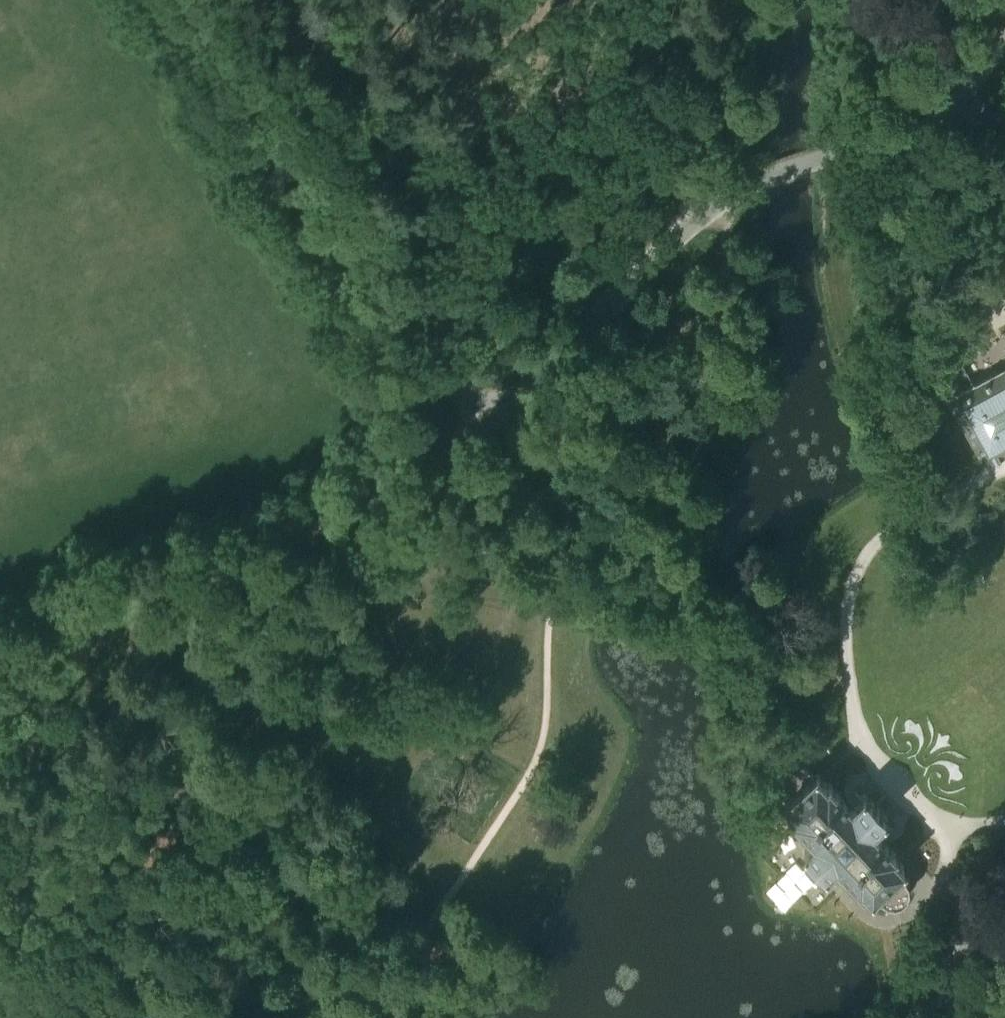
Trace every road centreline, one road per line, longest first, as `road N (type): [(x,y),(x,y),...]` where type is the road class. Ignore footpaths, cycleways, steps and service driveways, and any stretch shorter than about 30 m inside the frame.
road 1 (unclassified): [(0,640),(96,611),(346,508),(481,427)]
road 2 (unclassified): [(481,427),(197,0)]
road 3 (unclassified): [(481,427),(734,192)]
road 4 (track): [(0,818),(96,611)]
road 5 (unclassified): [(818,160),(938,102),(1004,34)]

